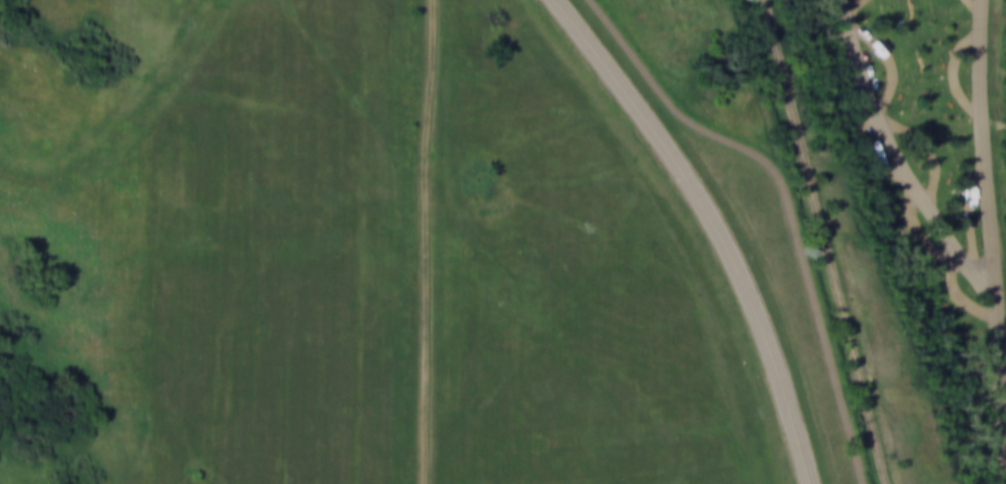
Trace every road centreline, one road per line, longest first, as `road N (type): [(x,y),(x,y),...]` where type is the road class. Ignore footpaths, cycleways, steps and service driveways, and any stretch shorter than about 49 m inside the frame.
road 1 (residential): [(554,0),(721,241),(758,324),(809,483)]
road 2 (track): [(413,483),(431,0)]

